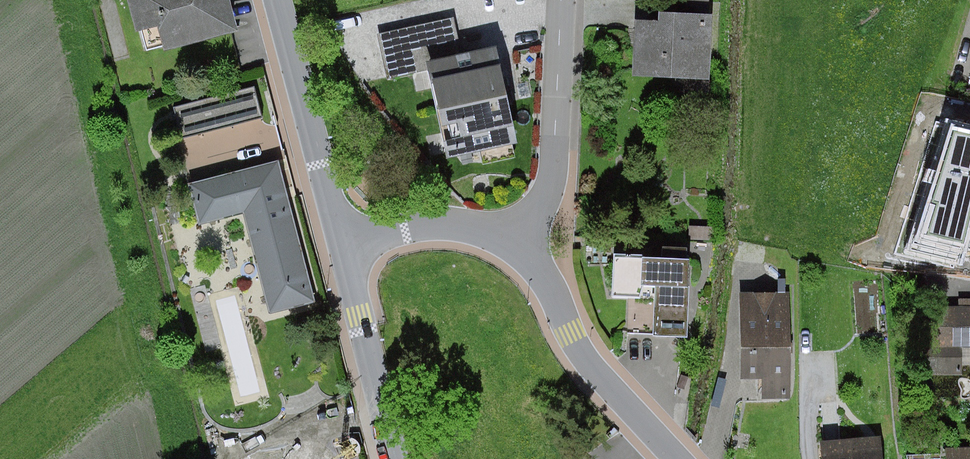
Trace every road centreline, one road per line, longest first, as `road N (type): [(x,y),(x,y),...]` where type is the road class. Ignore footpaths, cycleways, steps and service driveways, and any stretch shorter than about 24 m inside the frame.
road 1 (residential): [(676,458),(570,335),(543,270),(520,241)]
road 2 (residential): [(277,0),(342,243)]
road 3 (residential): [(562,0),(553,162),(541,207),(520,241)]
road 4 (residential): [(342,243),(395,458)]
road 5 (residential): [(520,241),(424,226),(342,243)]

